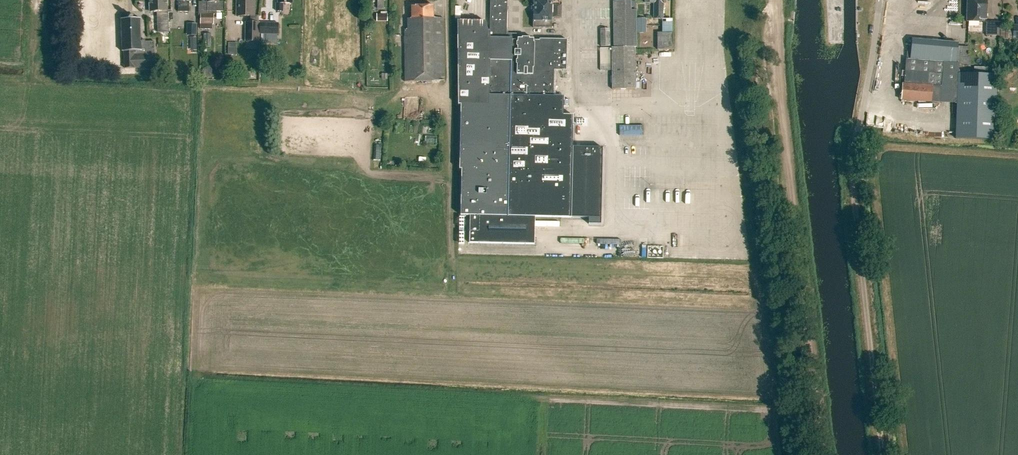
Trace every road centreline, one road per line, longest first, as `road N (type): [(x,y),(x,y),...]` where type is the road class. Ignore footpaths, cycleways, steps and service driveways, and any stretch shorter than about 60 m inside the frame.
road 1 (track): [(776,0),(821,454)]
road 2 (track): [(880,454),(852,175)]

